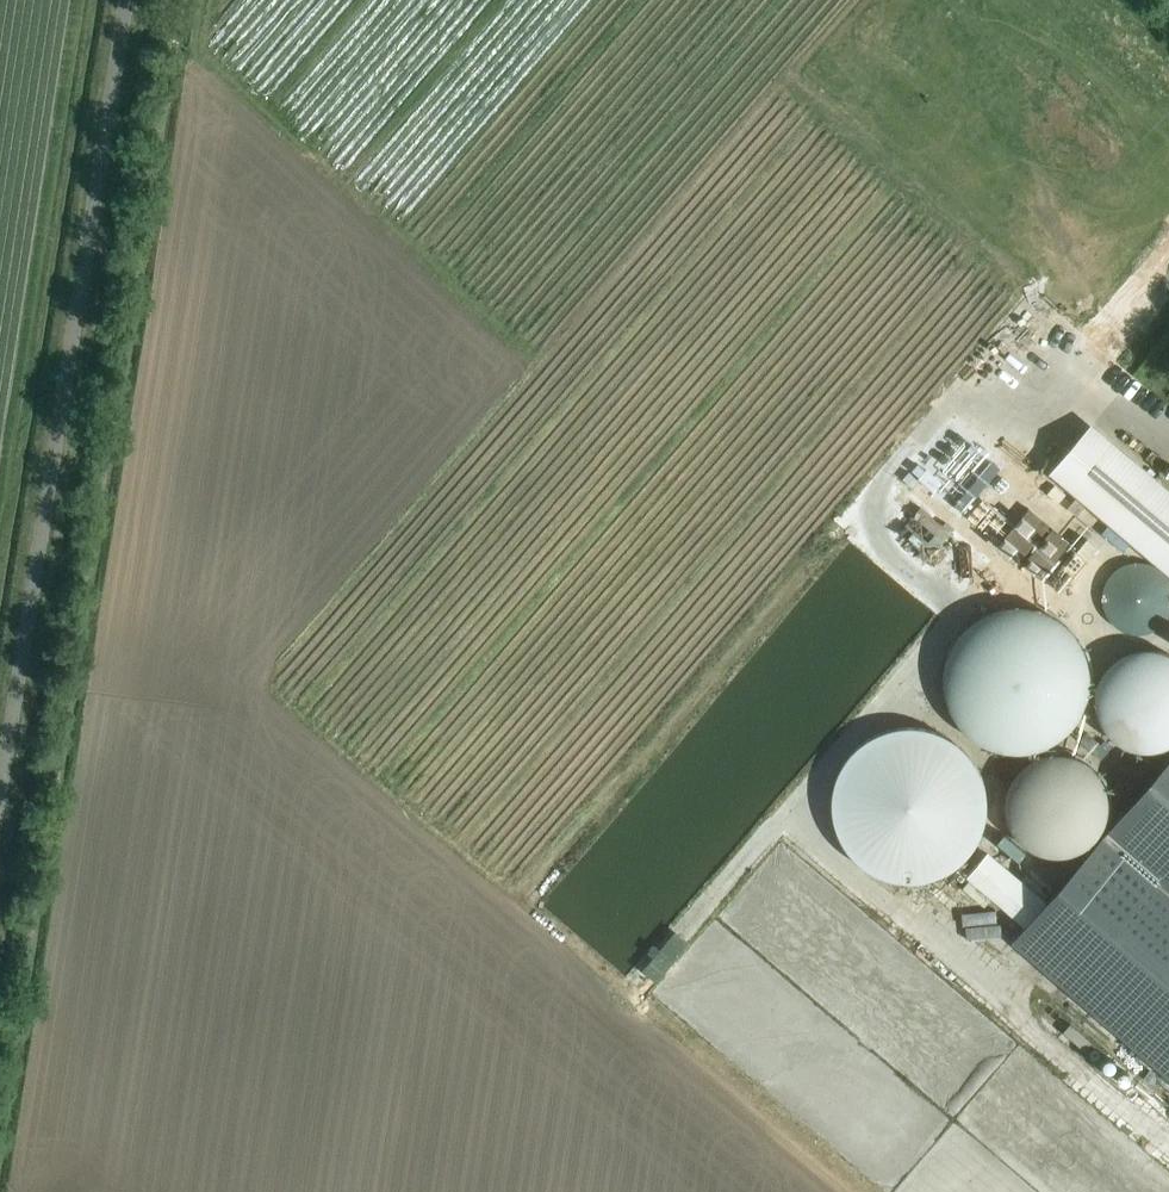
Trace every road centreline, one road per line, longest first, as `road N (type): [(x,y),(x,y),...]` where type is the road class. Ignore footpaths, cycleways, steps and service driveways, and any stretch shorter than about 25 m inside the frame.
road 1 (unclassified): [(0,803),(129,0)]

